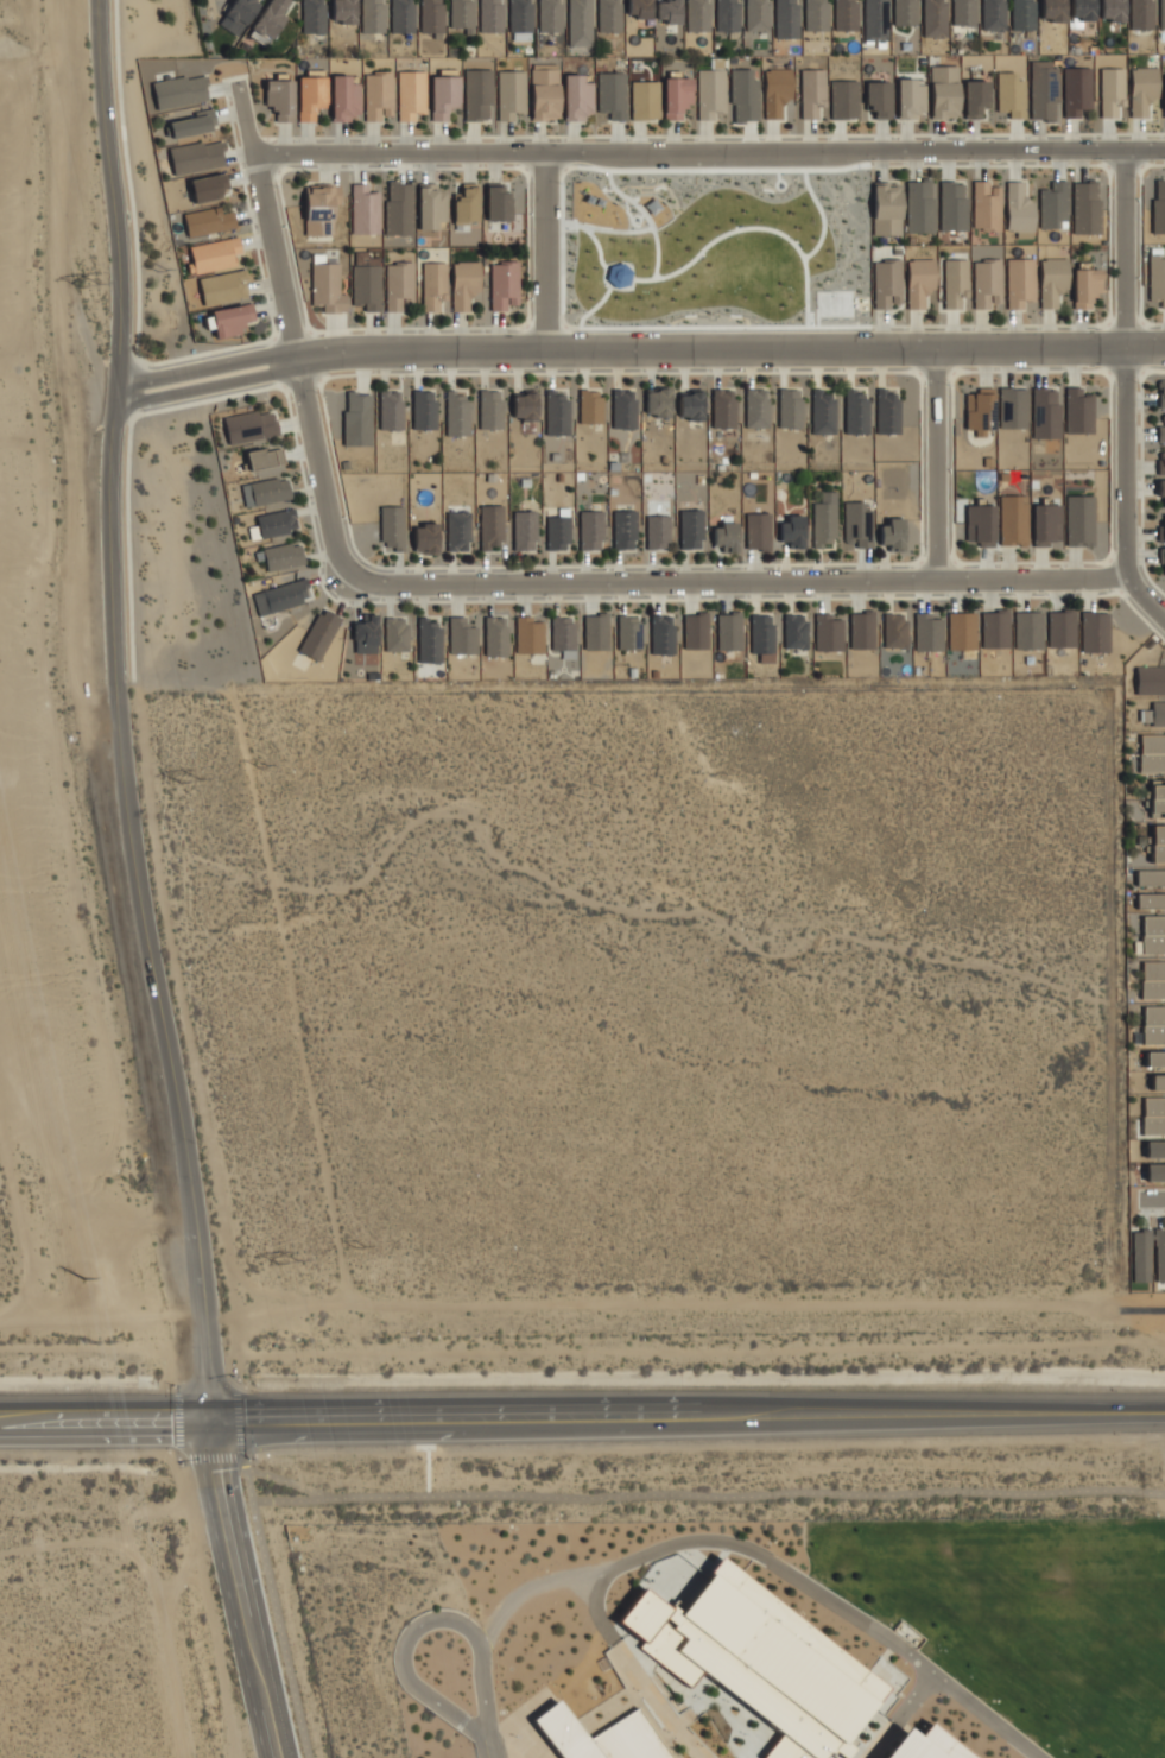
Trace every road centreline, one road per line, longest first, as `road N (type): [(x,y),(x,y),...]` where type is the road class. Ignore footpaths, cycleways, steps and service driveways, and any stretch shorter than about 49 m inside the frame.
road 1 (residential): [(116,397),(348,350),(1164,347)]
road 2 (secondary): [(1164,1408),(214,1419)]
road 3 (residential): [(253,153),(1164,149)]
road 4 (residential): [(350,573),(384,587),(1127,578)]
road 5 (tertiary): [(118,681),(146,925),(183,1126),(214,1419)]
road 6 (tertiary): [(100,0),(124,276),(112,498),(118,681)]
road 7 (residential): [(238,81),(336,549),(350,573)]
road 8 (residential): [(1123,150),(1127,578),(1164,617)]
road 9 (tertiary): [(214,1419),(280,1757)]
road 10 (residential): [(935,349),(937,582)]
road 11 (secondary): [(214,1419),(0,1422)]
road 12 (residential): [(544,152),(545,348)]

